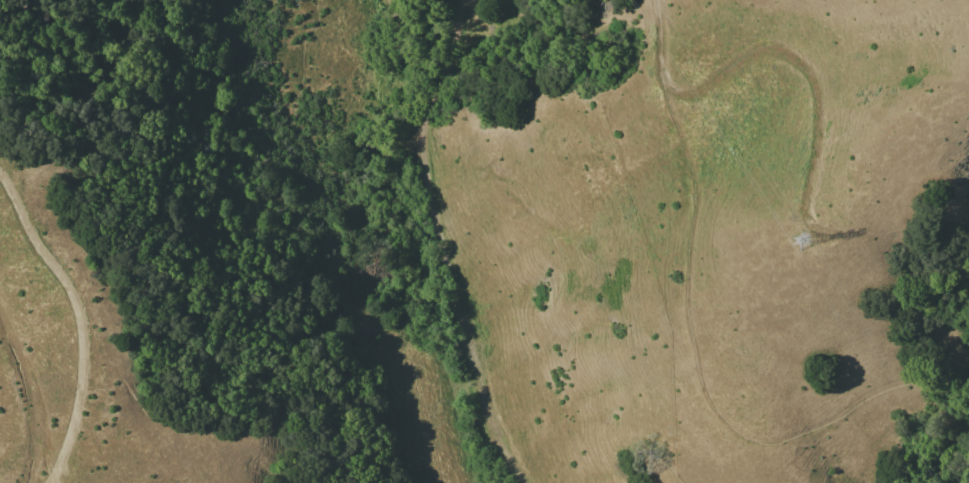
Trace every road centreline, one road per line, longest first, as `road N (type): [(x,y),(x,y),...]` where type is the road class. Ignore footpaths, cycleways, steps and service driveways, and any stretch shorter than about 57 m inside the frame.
road 1 (track): [(522,482),(480,404),(424,180),(422,128),(462,0)]
road 2 (track): [(0,178),(80,321),(72,425),(46,482)]

